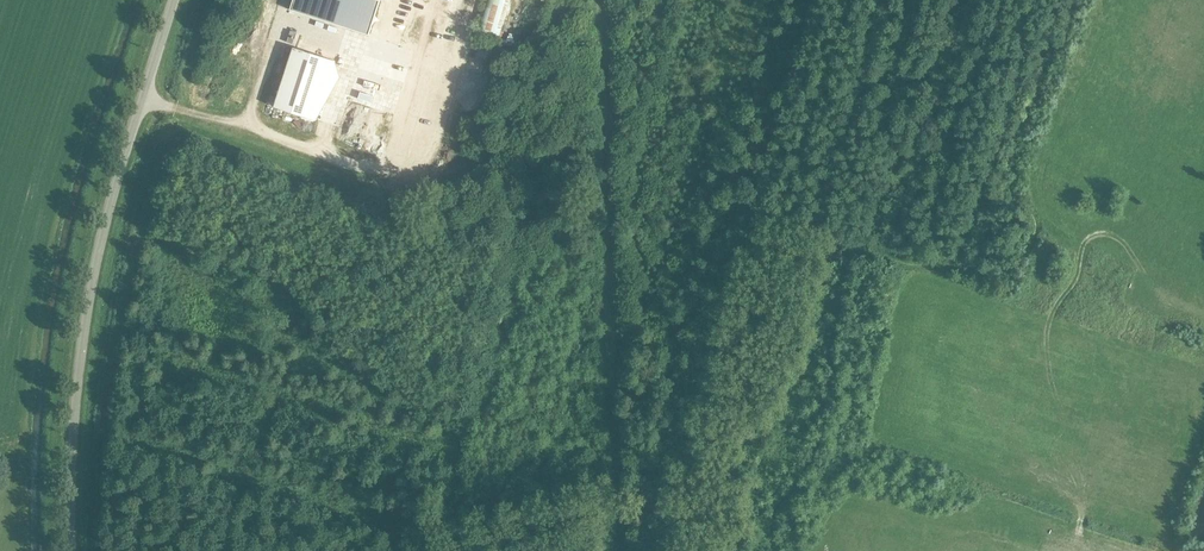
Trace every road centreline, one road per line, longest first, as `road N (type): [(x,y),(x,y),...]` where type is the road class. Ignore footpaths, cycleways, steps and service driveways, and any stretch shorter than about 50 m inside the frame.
road 1 (unclassified): [(74,550),(82,347),(102,237),(176,0)]
road 2 (track): [(617,550),(609,171)]
road 3 (track): [(609,171),(605,0)]

